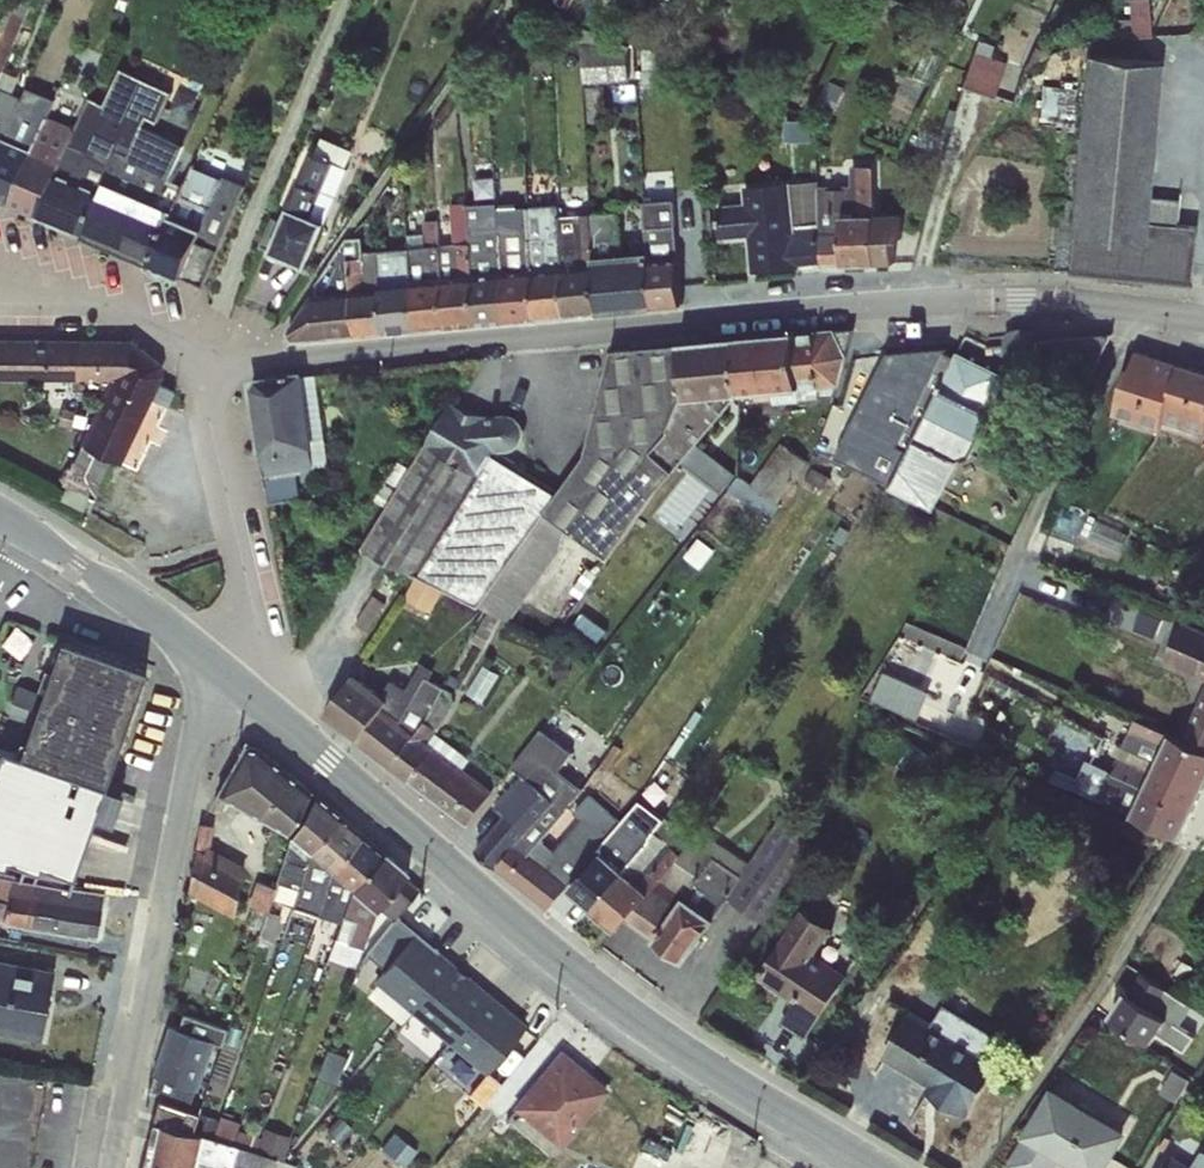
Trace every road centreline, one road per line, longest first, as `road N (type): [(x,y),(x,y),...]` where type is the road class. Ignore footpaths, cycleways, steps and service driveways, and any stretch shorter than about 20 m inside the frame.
road 1 (residential): [(191,342),(287,356),(974,299),(1203,321)]
road 2 (secondary): [(850,1167),(502,929),(235,679)]
road 3 (residential): [(235,679),(200,732),(114,1167)]
road 4 (residential): [(235,679),(253,600),(191,342)]
road 5 (secondary): [(235,679),(74,569),(52,566),(0,534)]
road 6 (residential): [(191,342),(81,302),(0,305)]

